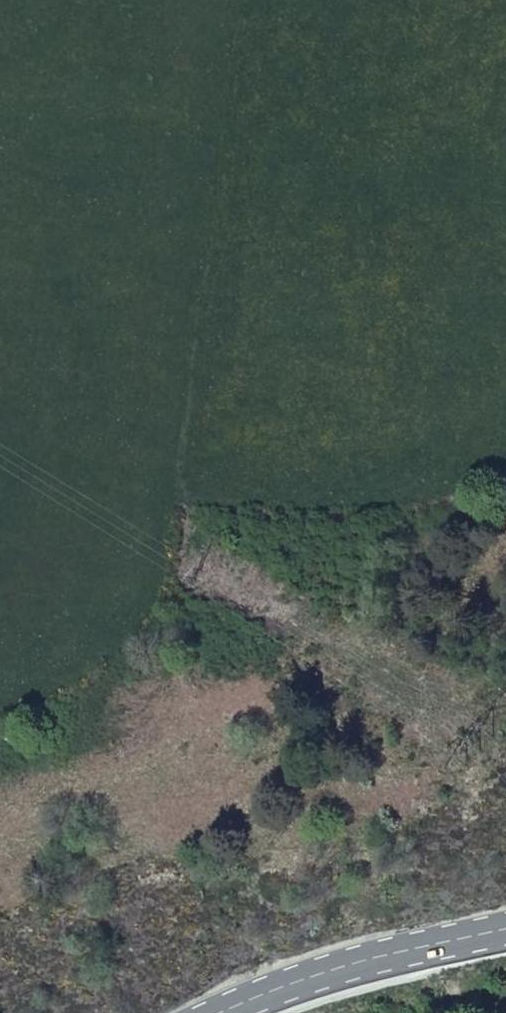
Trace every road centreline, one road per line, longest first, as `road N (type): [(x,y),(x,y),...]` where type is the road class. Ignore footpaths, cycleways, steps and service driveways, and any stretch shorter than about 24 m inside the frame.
road 1 (primary): [(213,1012),(343,964),(505,927)]

